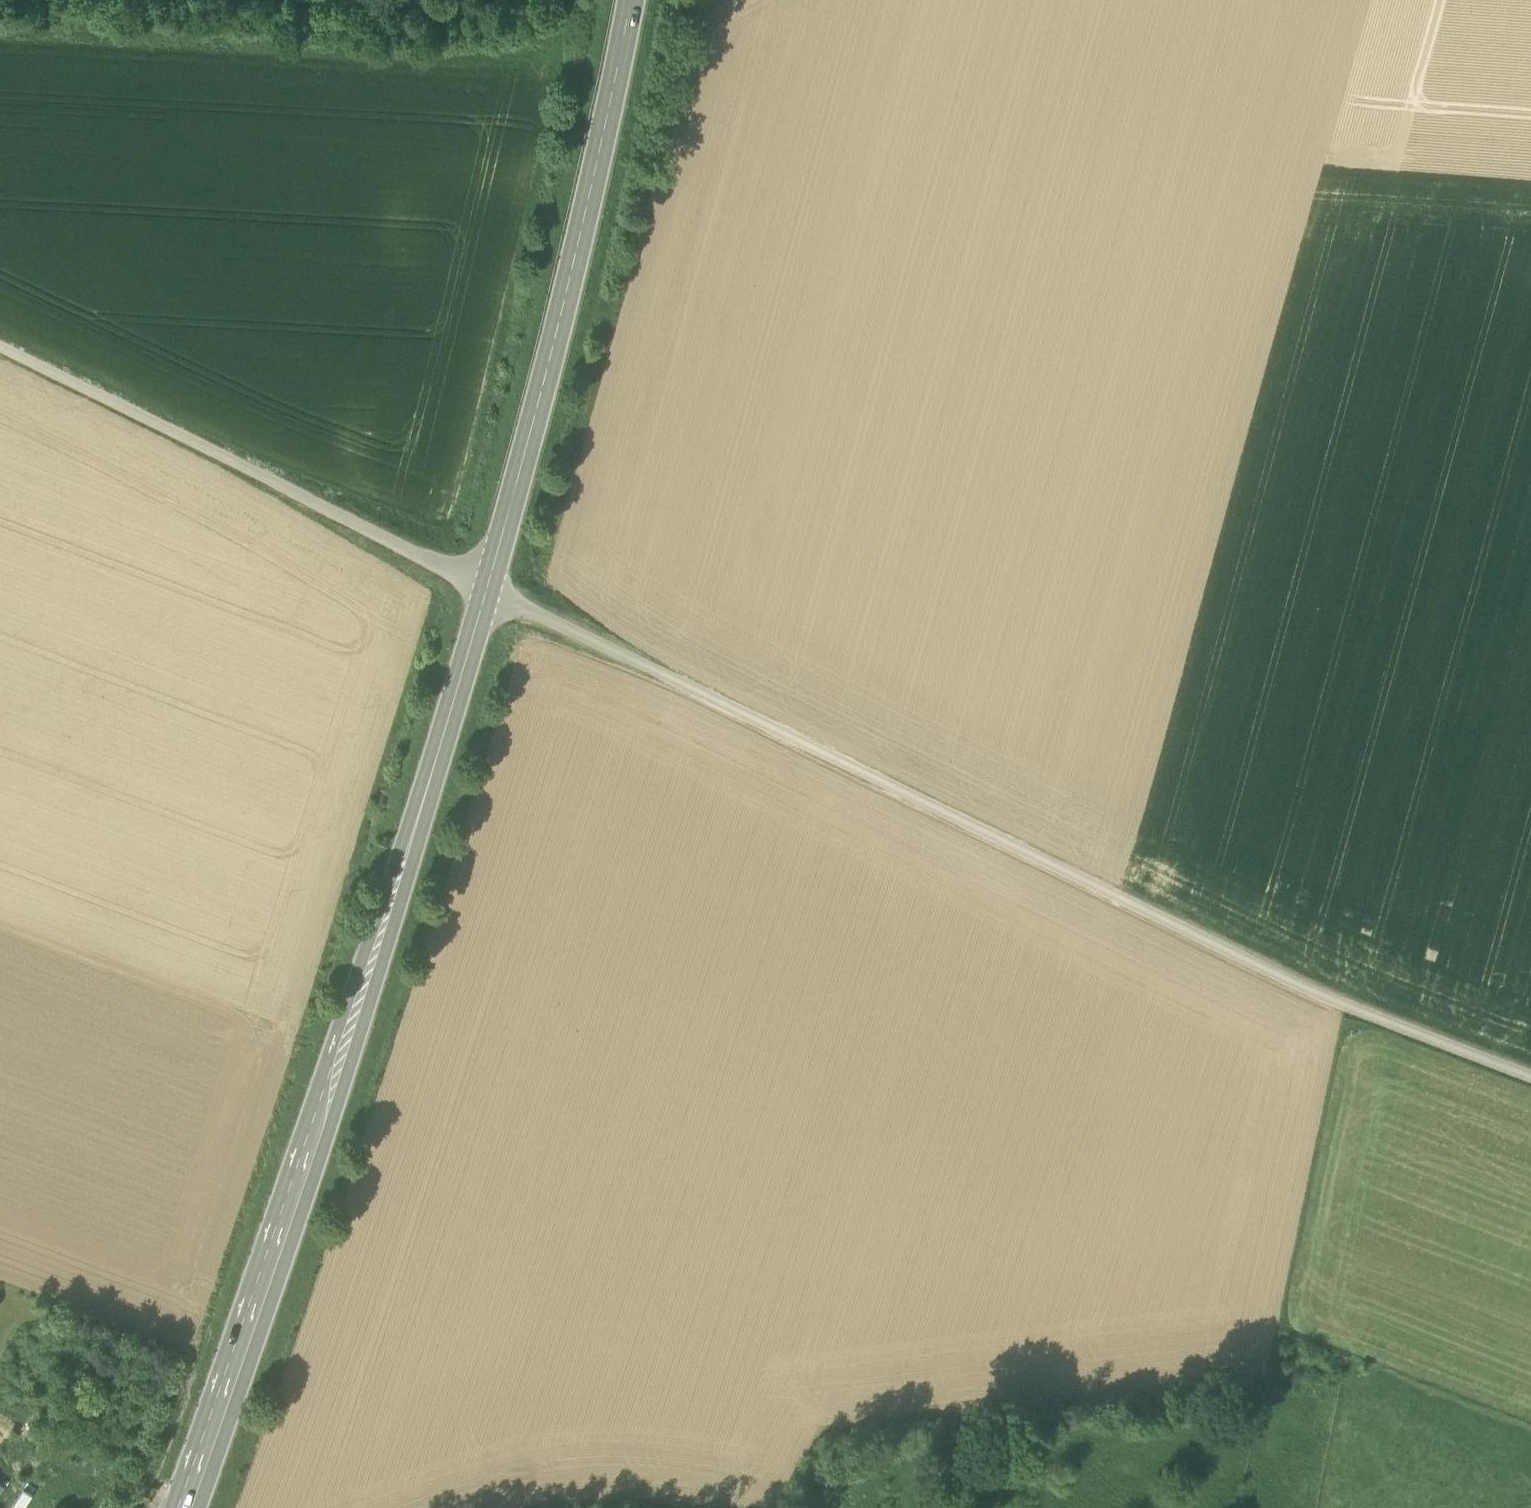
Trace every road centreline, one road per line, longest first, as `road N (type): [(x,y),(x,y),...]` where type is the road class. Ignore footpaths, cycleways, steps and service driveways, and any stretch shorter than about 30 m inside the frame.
road 1 (track): [(1530,1078),(1341,1006),(488,586)]
road 2 (primary): [(488,586),(348,1036),(181,1497)]
road 3 (primary): [(631,0),(584,218),(488,586)]
road 4 (unclassified): [(488,586),(0,348)]

